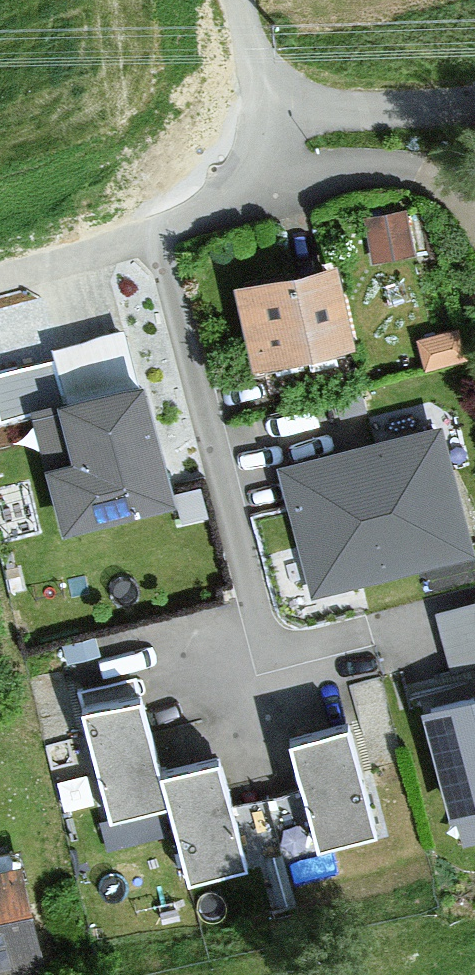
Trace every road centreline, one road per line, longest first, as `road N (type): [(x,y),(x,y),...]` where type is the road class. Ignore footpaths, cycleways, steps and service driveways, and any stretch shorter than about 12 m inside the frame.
road 1 (residential): [(0,274),(205,219),(283,114)]
road 2 (residential): [(283,114),(336,116),(474,89)]
road 3 (residential): [(235,0),(245,66),(283,114)]

